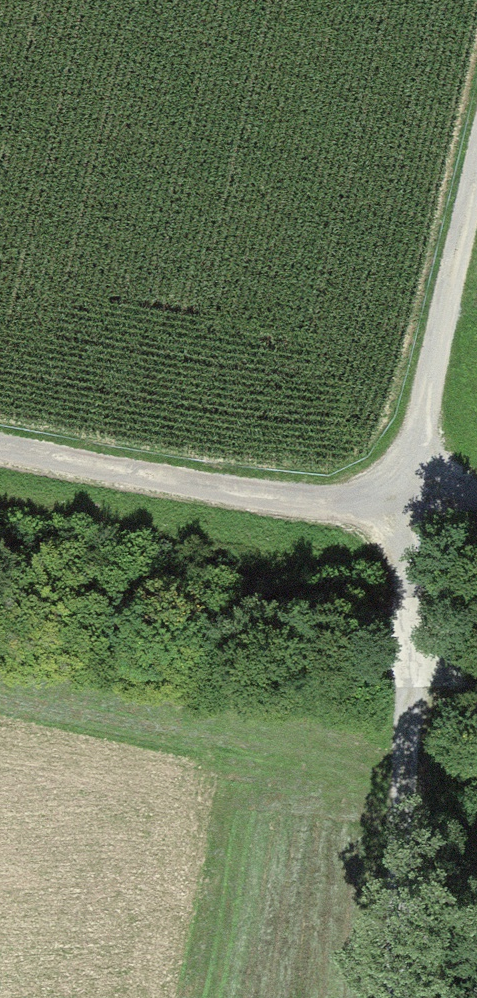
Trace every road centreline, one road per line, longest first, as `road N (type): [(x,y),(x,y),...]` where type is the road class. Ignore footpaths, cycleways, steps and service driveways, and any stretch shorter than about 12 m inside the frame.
road 1 (track): [(476,192),(404,517),(0,455)]
road 2 (track): [(476,499),(404,517),(376,997)]

